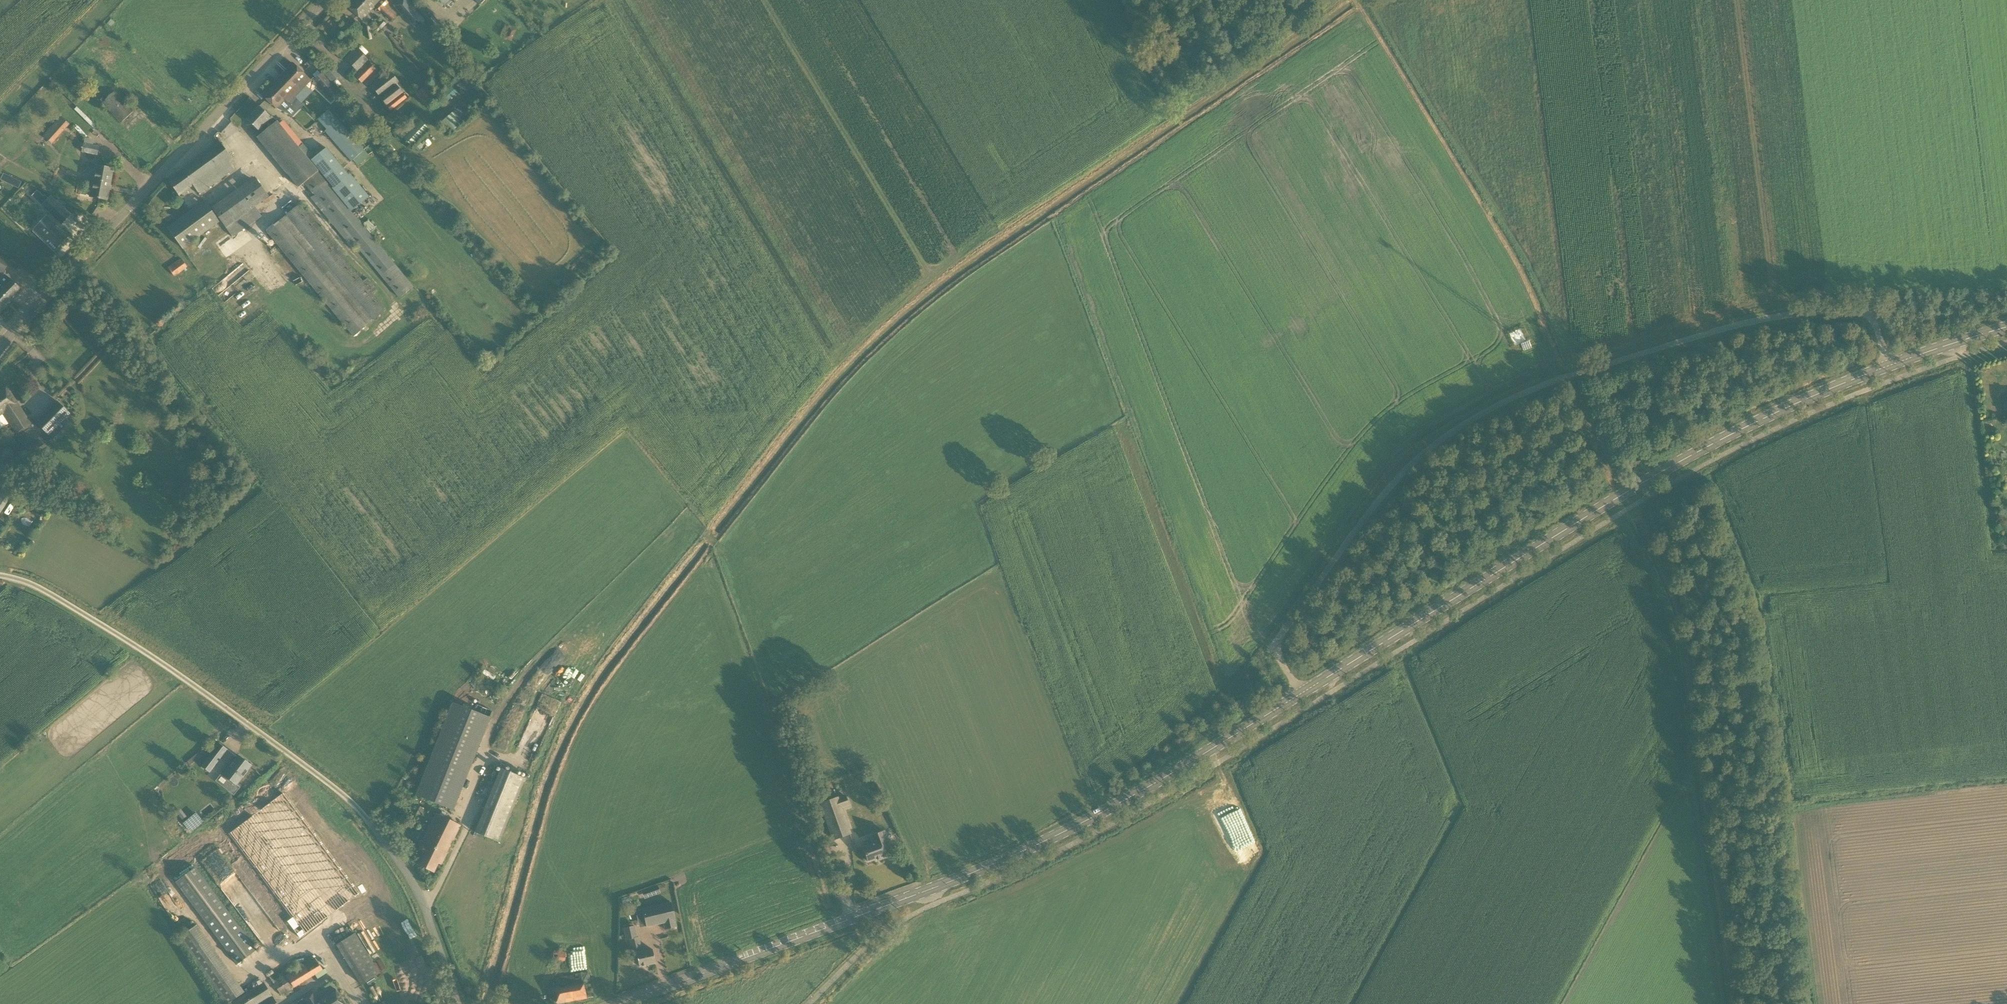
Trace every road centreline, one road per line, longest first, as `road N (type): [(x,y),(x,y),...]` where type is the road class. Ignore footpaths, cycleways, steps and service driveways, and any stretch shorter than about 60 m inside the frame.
road 1 (unclassified): [(1302,693),(1272,649),(1401,484),(1477,424),(1616,363),(1808,316),(1874,318),(1896,365)]
road 2 (tertiary): [(1896,365),(1630,495),(1302,693)]
road 3 (unclassified): [(458,1003),(422,900),(343,793),(83,606),(0,578)]
road 4 (unclassified): [(0,351),(329,0)]
road 5 (tertiary): [(1302,693),(1116,805),(930,889)]
road 6 (tertiary): [(618,1003),(930,889)]

